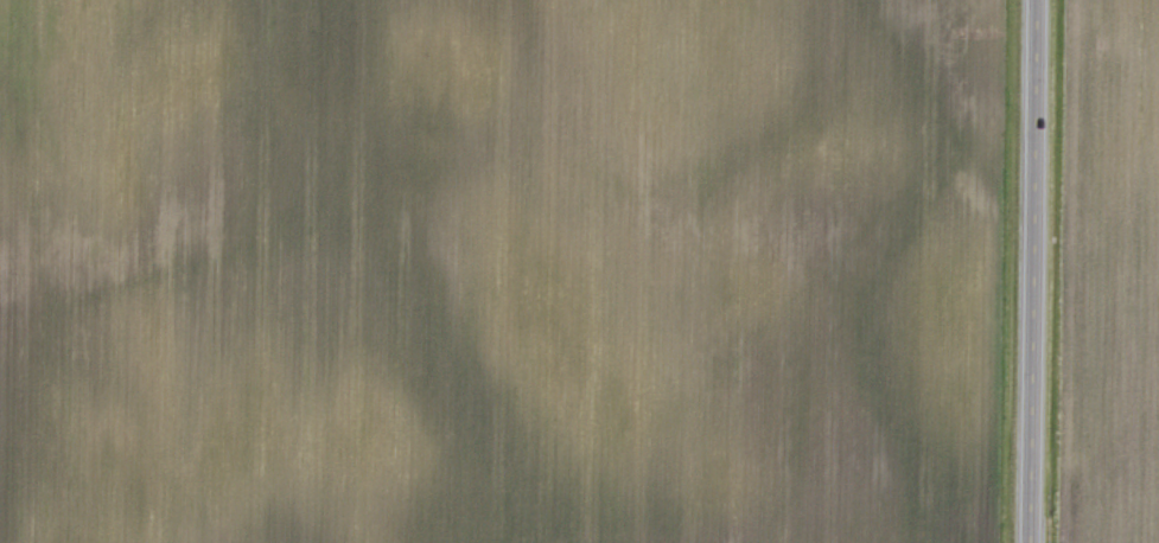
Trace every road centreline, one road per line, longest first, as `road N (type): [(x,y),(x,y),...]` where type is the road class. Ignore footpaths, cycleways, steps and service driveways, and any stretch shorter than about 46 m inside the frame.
road 1 (primary): [(1046,0),(1040,542)]

